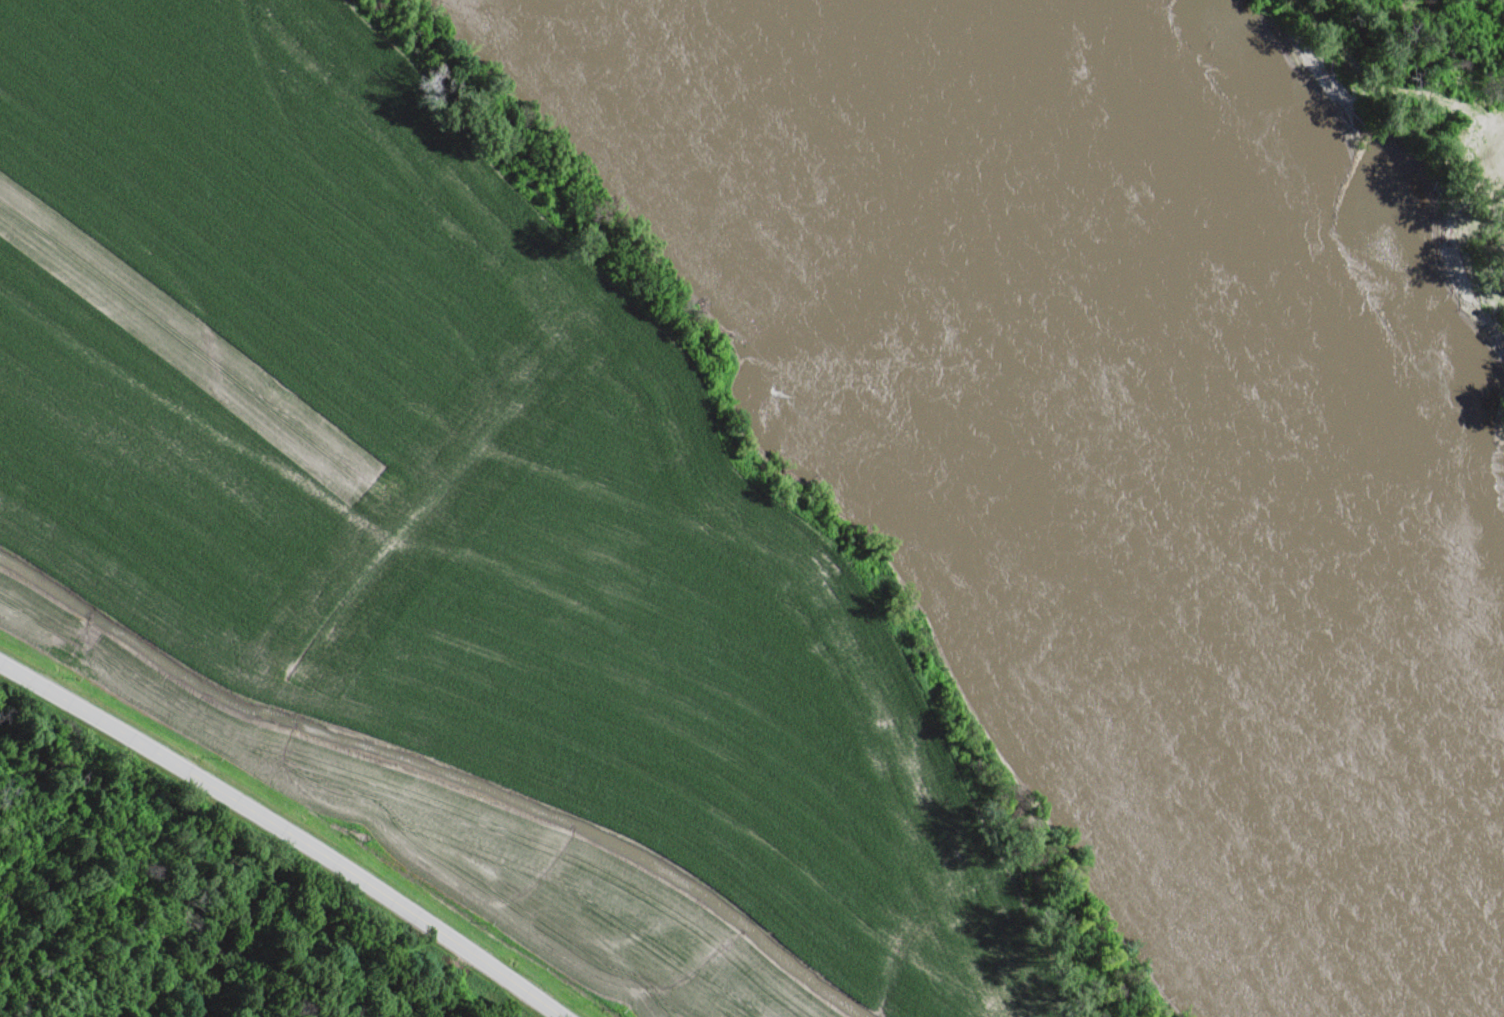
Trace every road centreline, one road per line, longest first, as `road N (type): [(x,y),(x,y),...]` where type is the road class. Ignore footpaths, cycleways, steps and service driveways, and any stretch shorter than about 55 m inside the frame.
road 1 (secondary): [(569,1016),(0,659)]

